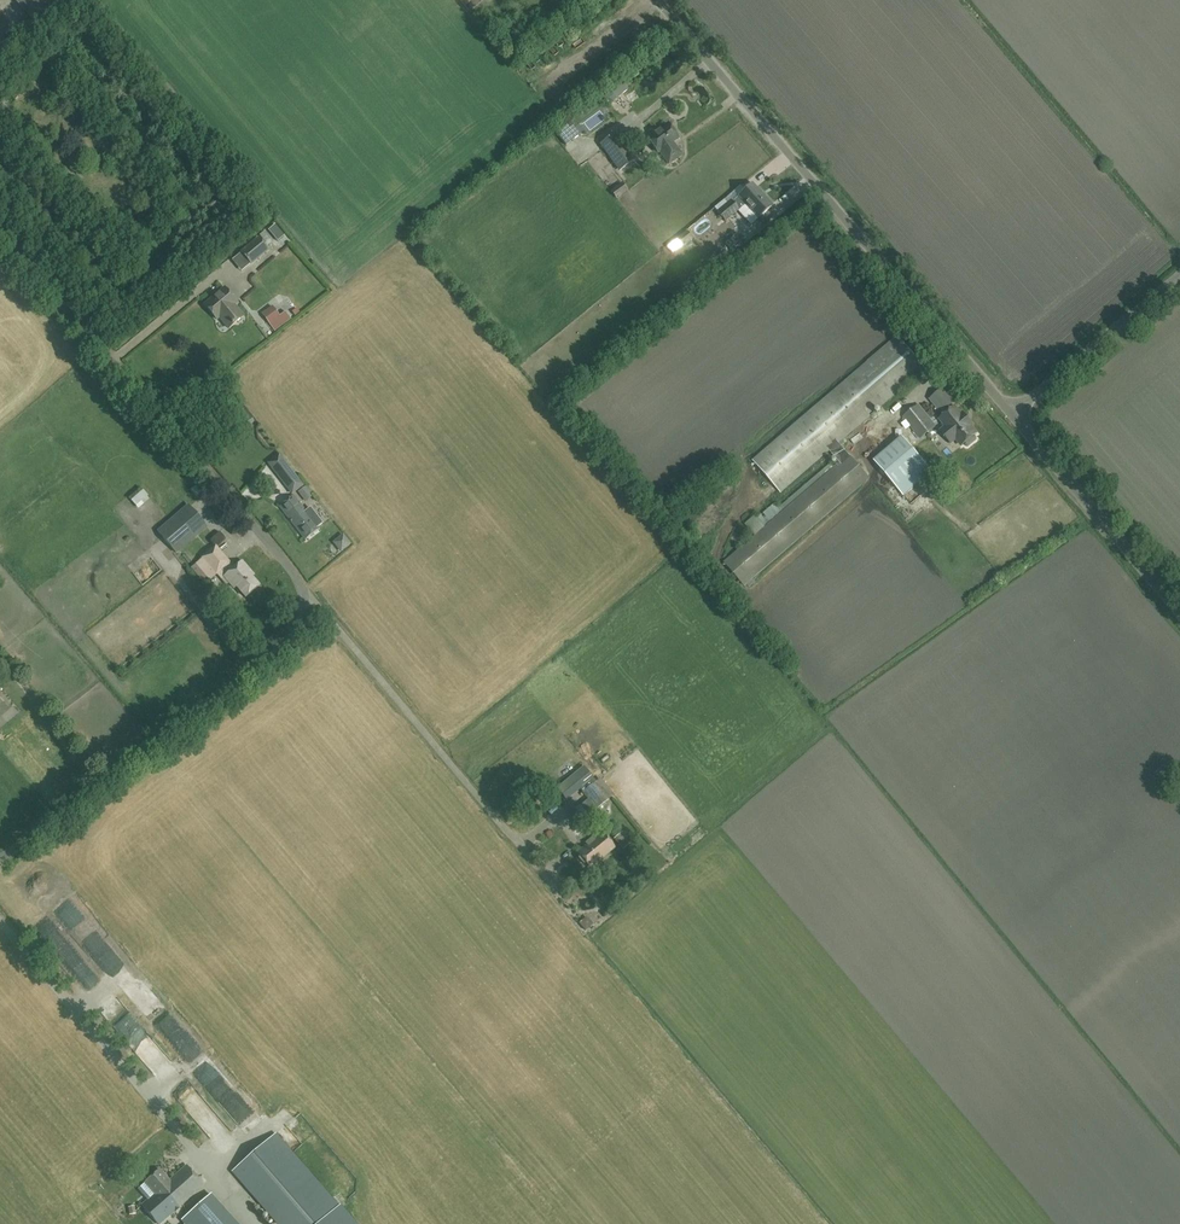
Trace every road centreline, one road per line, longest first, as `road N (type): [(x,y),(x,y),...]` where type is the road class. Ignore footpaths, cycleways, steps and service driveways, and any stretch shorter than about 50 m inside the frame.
road 1 (unclassified): [(0,858),(278,653),(300,625),(303,595),(286,563),(0,233)]
road 2 (unclassified): [(1012,414),(657,0)]
road 3 (unclassified): [(1179,613),(1012,414)]
road 4 (unclassified): [(1012,414),(1179,275)]

